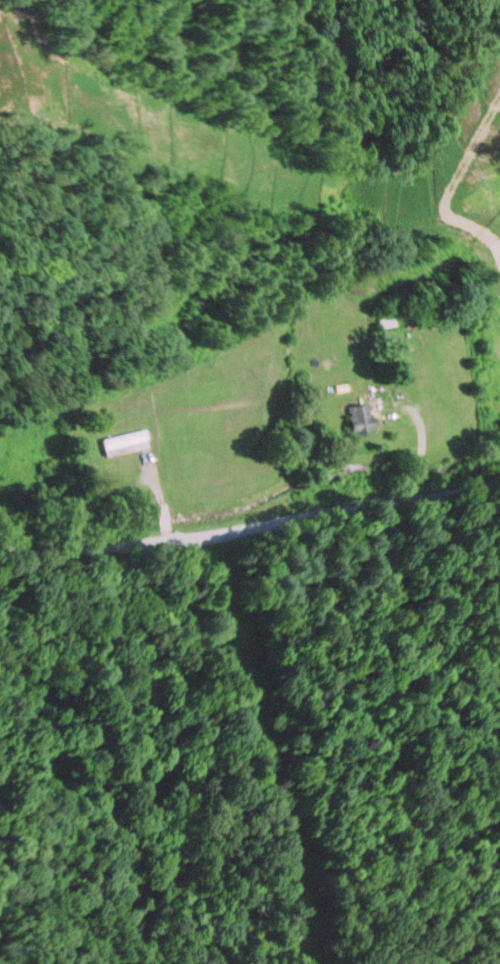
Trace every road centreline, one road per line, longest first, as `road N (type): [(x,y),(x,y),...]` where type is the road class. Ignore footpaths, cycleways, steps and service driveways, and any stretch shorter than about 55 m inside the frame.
road 1 (residential): [(0,540),(65,523),(417,496),(499,461)]

